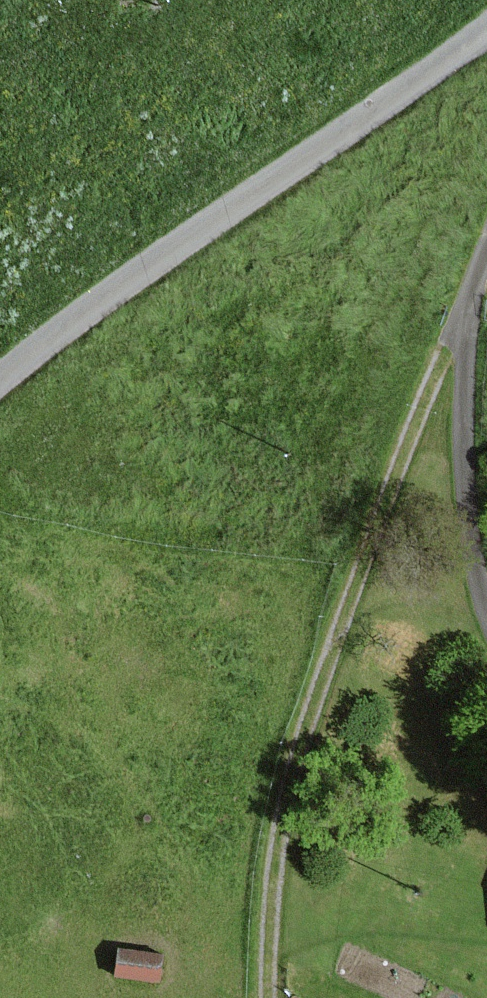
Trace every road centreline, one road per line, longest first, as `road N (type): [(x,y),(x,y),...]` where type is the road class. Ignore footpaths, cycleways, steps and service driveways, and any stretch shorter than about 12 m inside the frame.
road 1 (track): [(486,247),(408,426),(293,746),(261,906),(262,997)]
road 2 (residential): [(486,30),(0,379)]
road 3 (track): [(459,311),(458,443),(486,616)]

